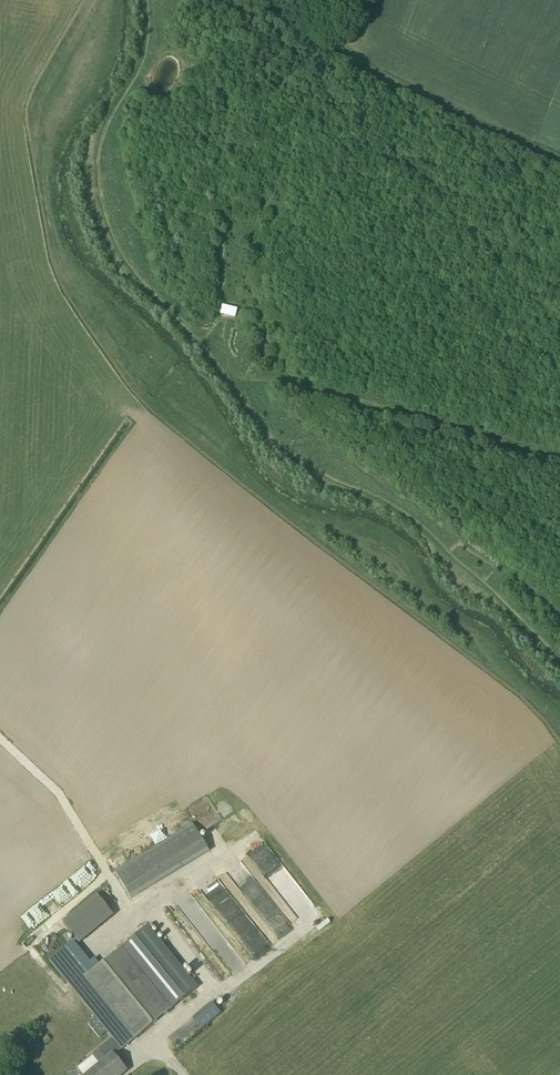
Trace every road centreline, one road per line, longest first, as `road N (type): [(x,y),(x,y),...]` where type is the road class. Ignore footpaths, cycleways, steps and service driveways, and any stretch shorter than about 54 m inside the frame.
road 1 (track): [(559,162),(239,0)]
road 2 (track): [(559,459),(334,394),(221,372)]
road 3 (track): [(0,743),(63,799),(133,916)]
road 4 (track): [(149,905),(215,988),(129,1056)]
road 5 (track): [(91,948),(227,854)]

